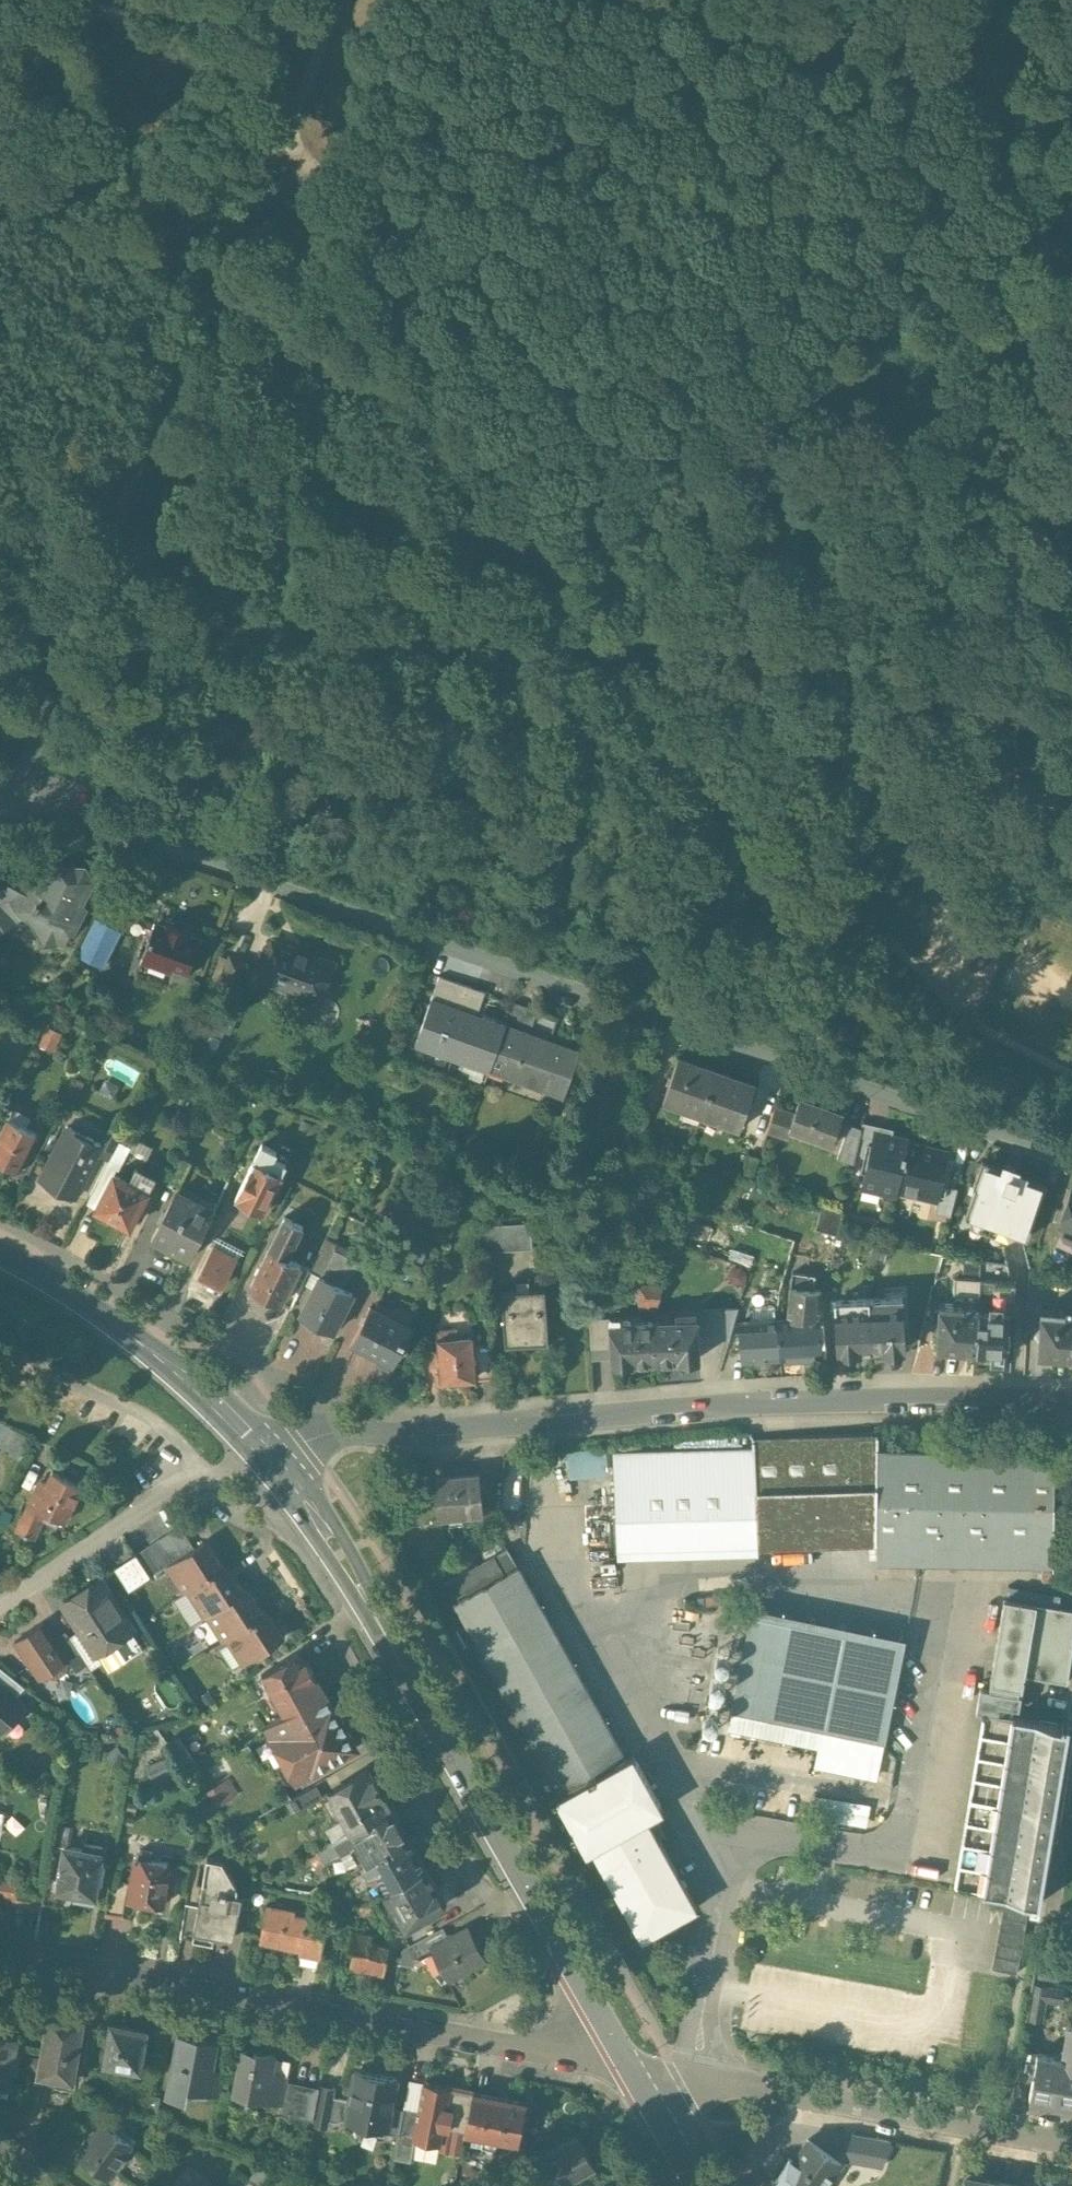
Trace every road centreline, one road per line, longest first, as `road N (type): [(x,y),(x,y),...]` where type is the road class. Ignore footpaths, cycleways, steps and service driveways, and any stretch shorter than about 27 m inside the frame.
road 1 (track): [(87,0),(309,94),(385,259),(526,519),(578,595),(969,1025),(1071,1074)]
road 2 (residential): [(1071,1164),(10,795)]
road 3 (residential): [(1071,1401),(774,1402),(259,1444)]
road 4 (track): [(57,684),(346,0)]
road 5 (secondary): [(259,1444),(358,1594),(626,2061)]
road 6 (residential): [(626,2061),(71,1960),(0,1970)]
road 7 (residential): [(1071,2137),(626,2061)]
road 8 (secondary): [(0,1259),(173,1365),(259,1444)]
road 9 (residential): [(0,1609),(259,1444)]
road 10 (track): [(1012,108),(732,0)]
road 11 (secondary): [(626,2061),(702,2185)]

